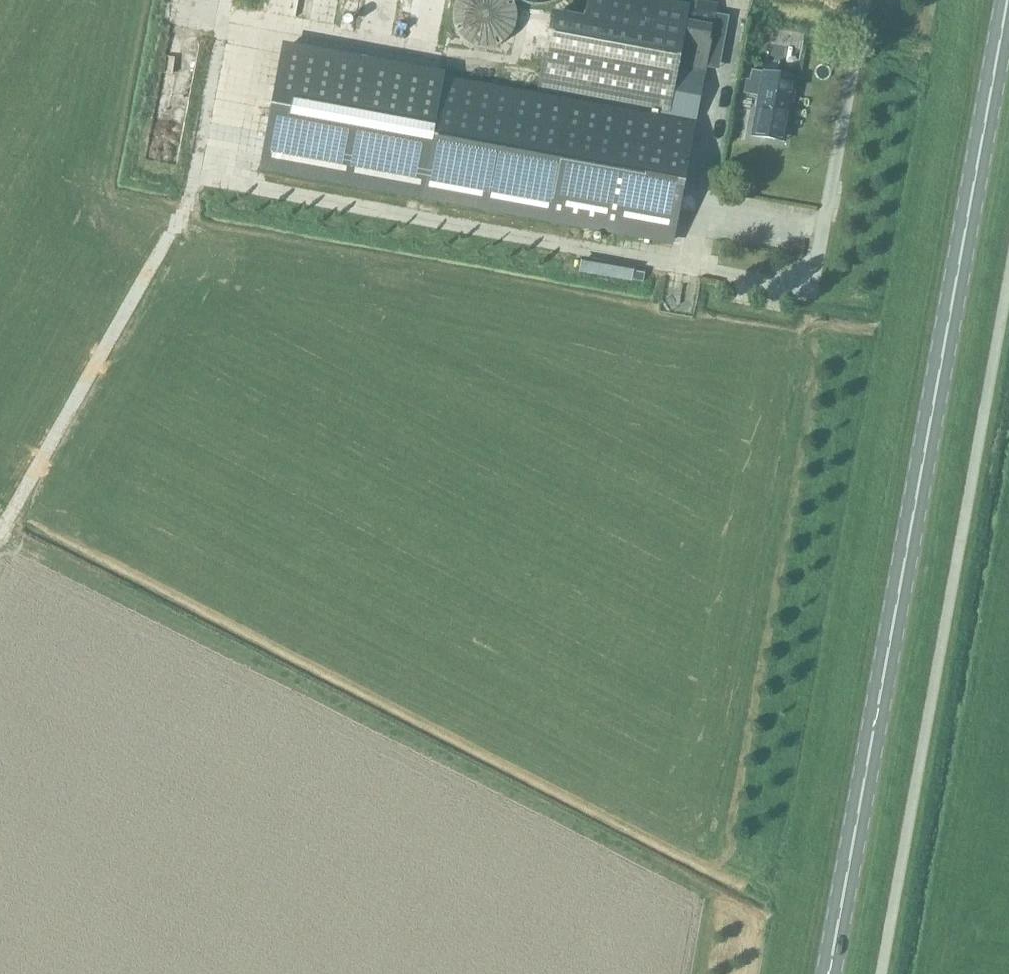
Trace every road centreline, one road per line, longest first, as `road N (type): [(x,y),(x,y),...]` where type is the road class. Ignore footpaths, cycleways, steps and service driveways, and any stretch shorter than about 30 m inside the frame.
road 1 (primary): [(832,973),(1008,19)]
road 2 (track): [(225,0),(183,217),(0,534)]

